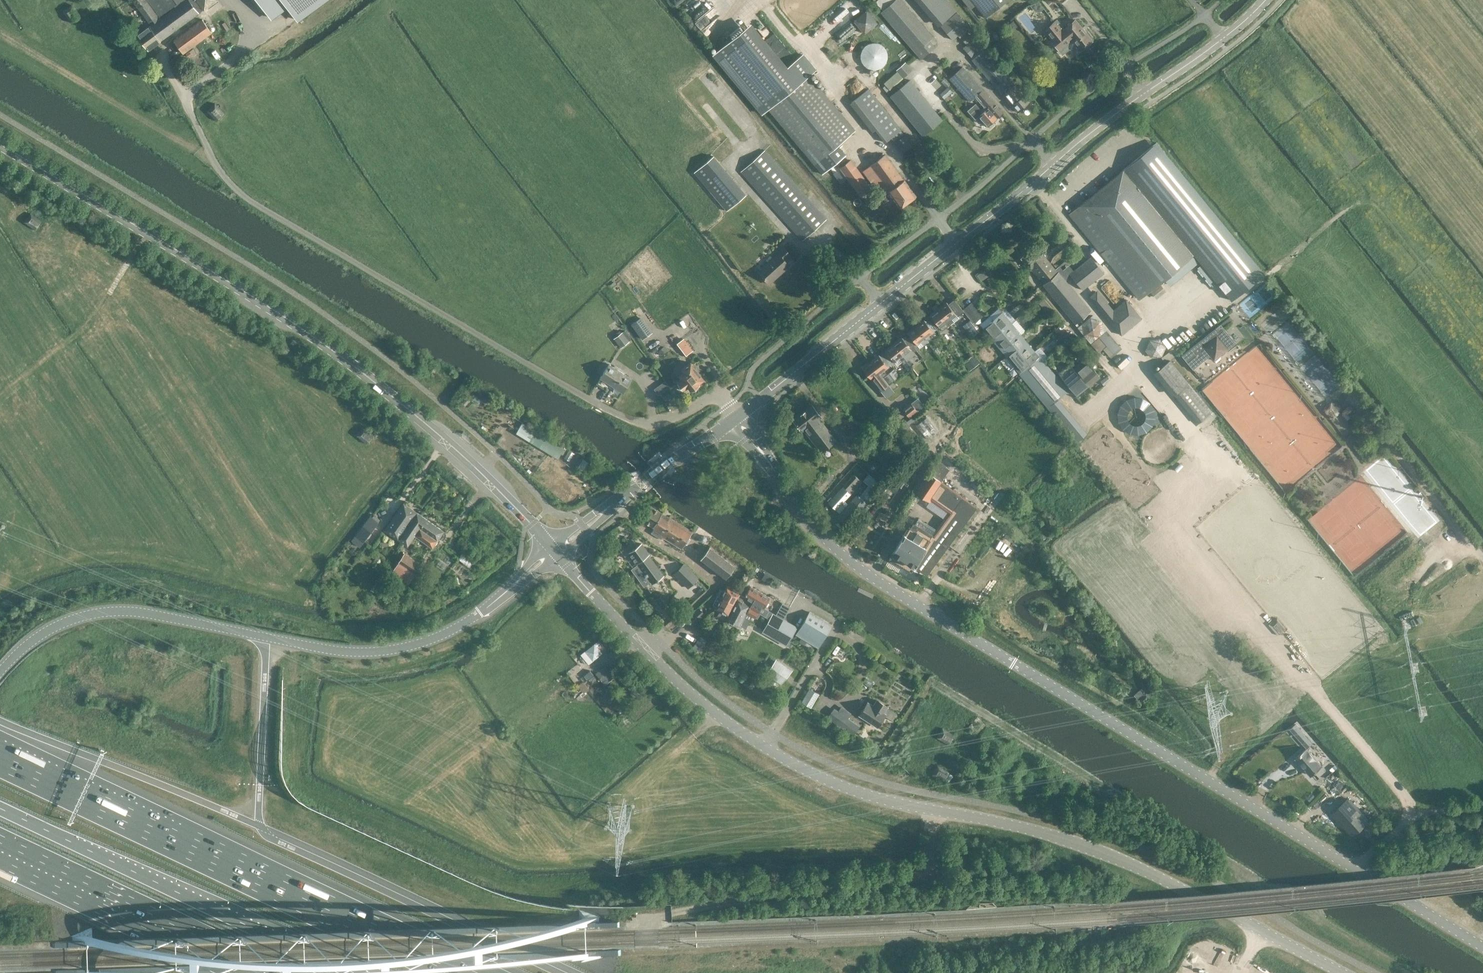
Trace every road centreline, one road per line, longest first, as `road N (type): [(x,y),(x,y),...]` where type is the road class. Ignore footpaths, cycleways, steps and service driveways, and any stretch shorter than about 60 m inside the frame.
road 1 (tertiary): [(1482,948),(867,574),(805,518),(738,418)]
road 2 (secondary): [(1344,972),(1100,852),(866,795),(787,761),(688,691),(560,558)]
road 3 (secondary): [(548,546),(464,458),(347,362),(0,145)]
road 4 (tertiary): [(738,418),(1266,0)]
road 5 (unclassified): [(738,418),(723,397),(649,425),(594,404),(244,197),(217,169),(190,112)]
road 6 (motorway): [(449,972),(0,758)]
road 7 (unclassified): [(464,623),(422,644),(376,652),(123,610),(64,622),(35,638),(0,674)]
road 8 (motorway): [(0,808),(350,972)]
road 9 (motorway): [(0,851),(258,972)]
road 10 (track): [(1352,203),(1231,305),(1193,301),(1150,320)]
road 11 (track): [(206,160),(0,34)]
road 12 (track): [(762,0),(874,135)]
road 13 (tertiary): [(613,503),(738,418)]

